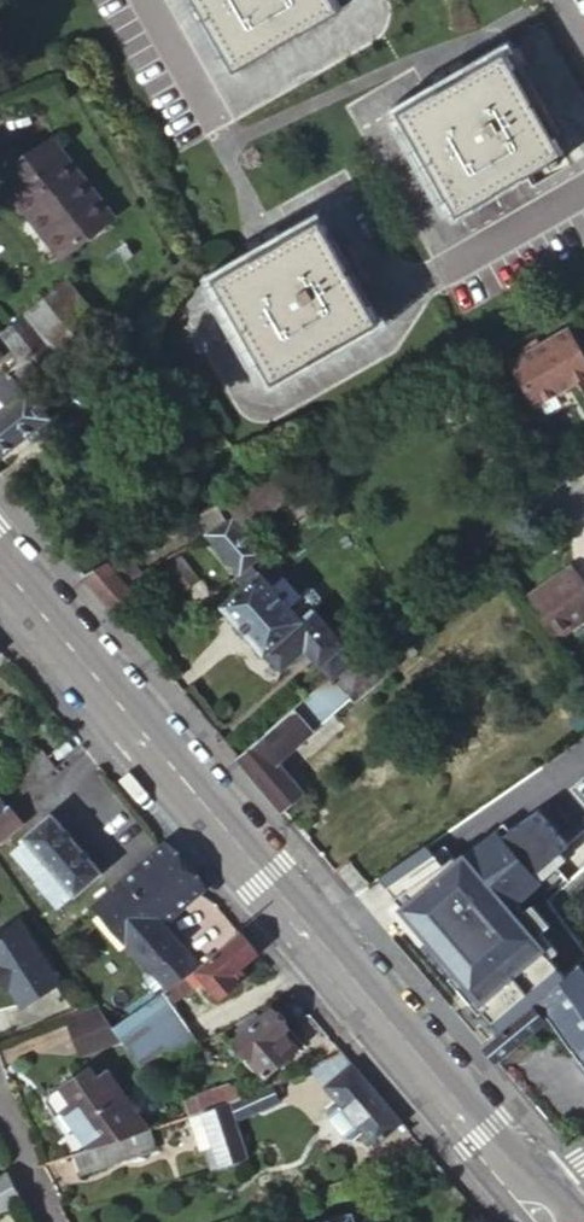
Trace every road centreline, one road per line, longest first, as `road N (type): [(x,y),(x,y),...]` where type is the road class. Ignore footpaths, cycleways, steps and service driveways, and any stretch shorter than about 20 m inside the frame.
road 1 (primary): [(0,566),(543,1204)]
road 2 (residential): [(395,299),(583,192)]
road 3 (residential): [(145,0),(217,129)]

